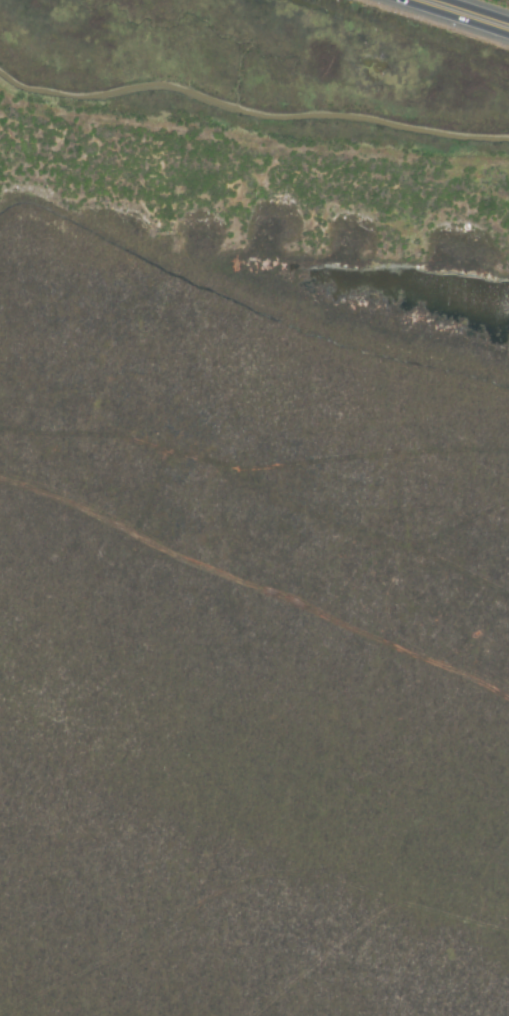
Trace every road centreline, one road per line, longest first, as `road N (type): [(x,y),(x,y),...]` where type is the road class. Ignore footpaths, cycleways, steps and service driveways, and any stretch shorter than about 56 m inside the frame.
road 1 (trunk): [(380,0),(508,42)]

